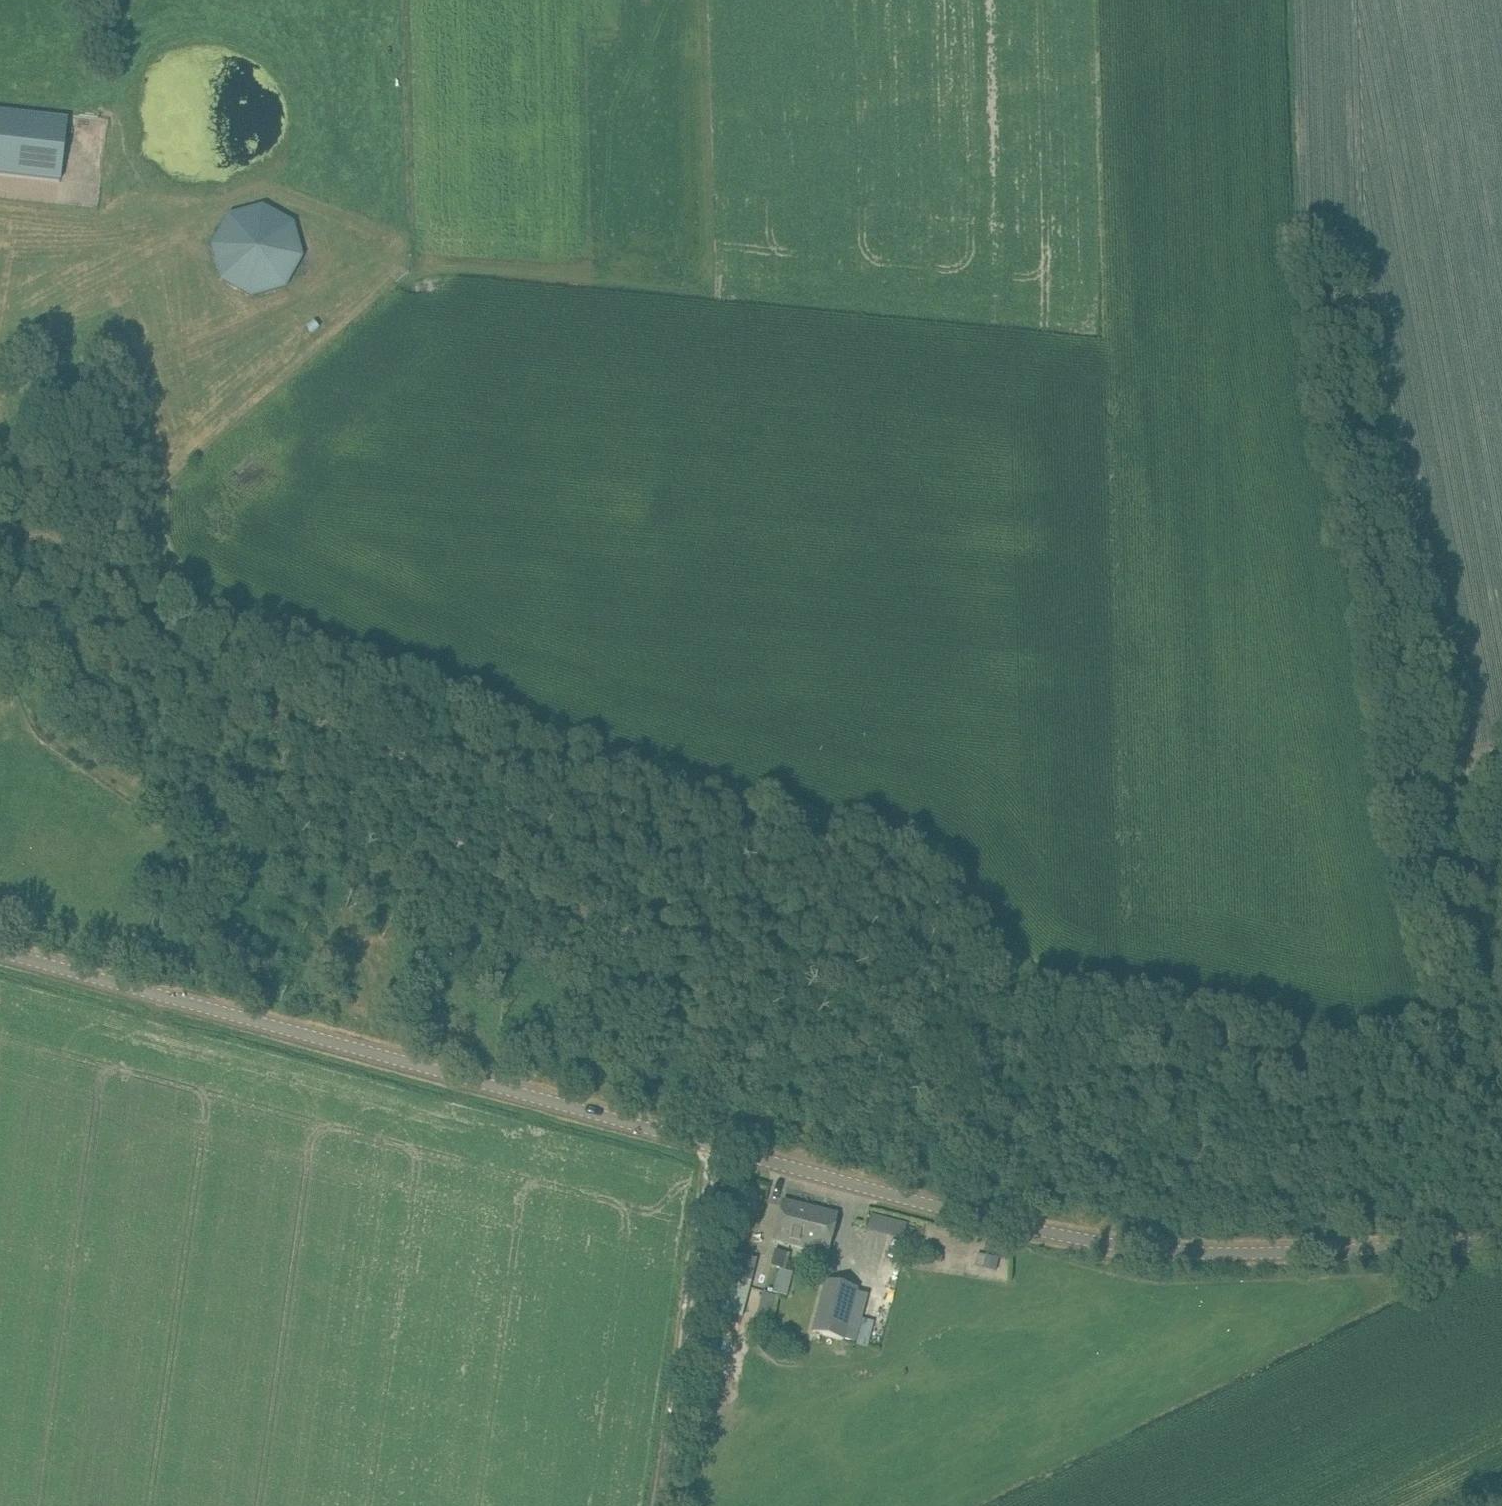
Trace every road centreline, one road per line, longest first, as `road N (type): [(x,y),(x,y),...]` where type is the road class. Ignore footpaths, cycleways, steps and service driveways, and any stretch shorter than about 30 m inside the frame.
road 1 (unclassified): [(0,950),(1101,1242),(1262,1253),(1501,1241)]
road 2 (track): [(716,1146),(660,1505)]

